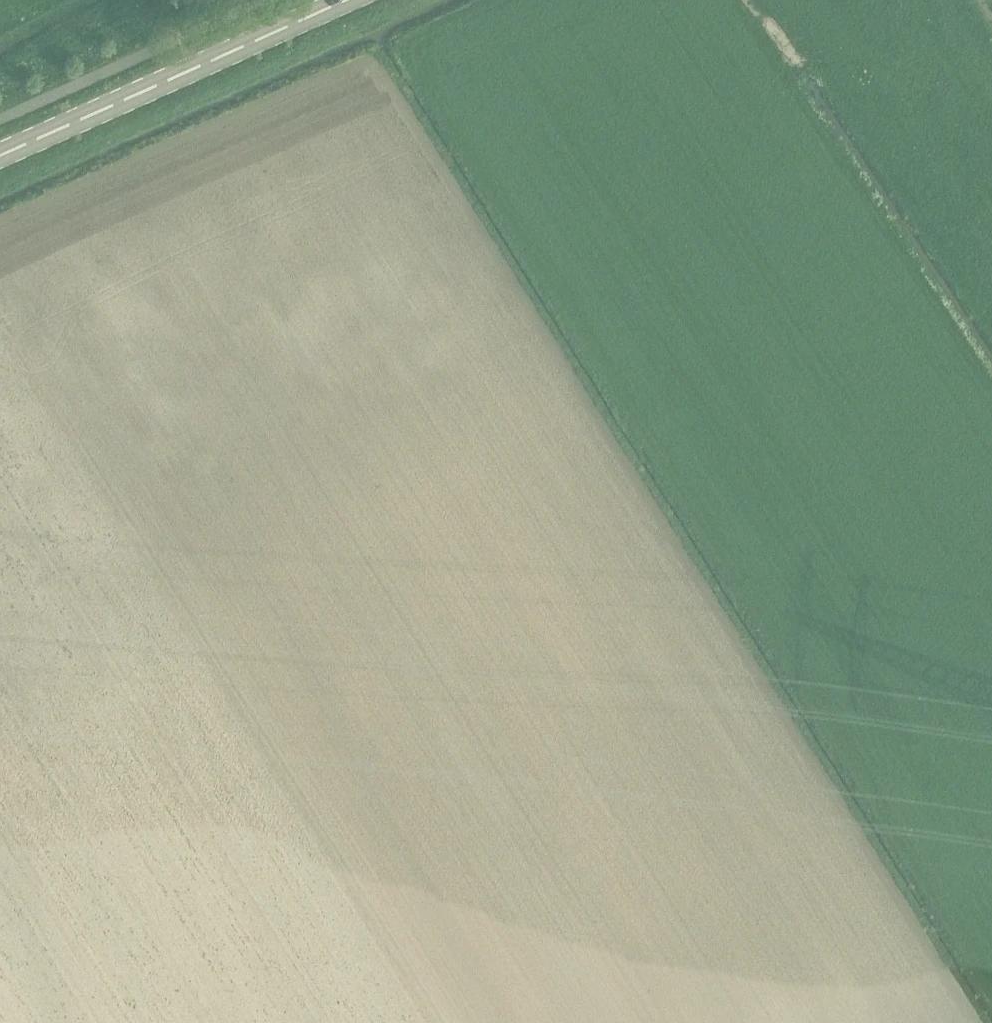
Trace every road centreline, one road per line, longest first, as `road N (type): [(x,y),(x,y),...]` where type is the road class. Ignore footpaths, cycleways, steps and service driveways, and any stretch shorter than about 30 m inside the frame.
road 1 (secondary): [(0,155),(357,0)]

